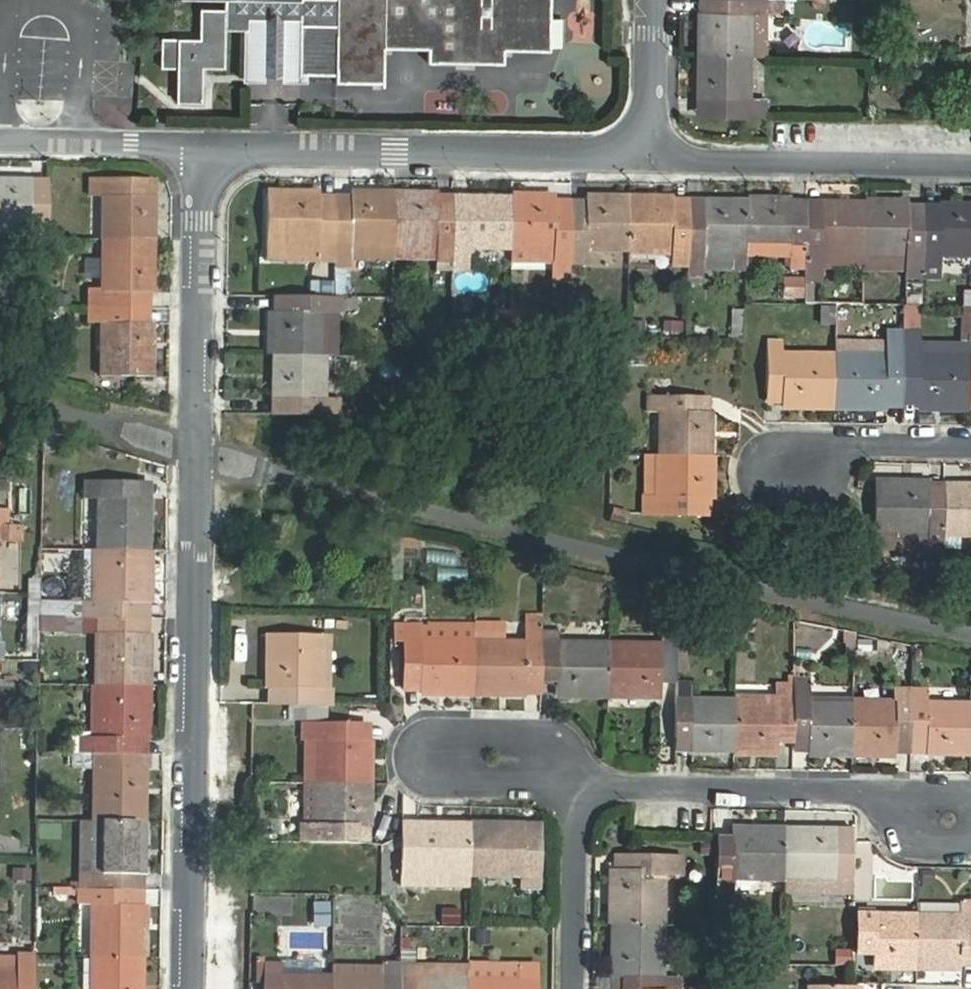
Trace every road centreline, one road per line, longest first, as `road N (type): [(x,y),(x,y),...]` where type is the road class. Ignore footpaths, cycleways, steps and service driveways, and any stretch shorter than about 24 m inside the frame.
road 1 (residential): [(188,988),(205,449),(202,145)]
road 2 (residential): [(202,145),(647,152)]
road 3 (residential): [(578,790),(900,796),(952,819)]
road 4 (residential): [(647,152),(970,165)]
road 5 (residential): [(202,145),(0,139)]
road 6 (residential): [(573,988),(578,790)]
road 7 (residential): [(970,449),(828,445),(788,468)]
road 8 (residential): [(647,152),(653,0)]
road 9 (residential): [(578,790),(537,758),(443,753)]

